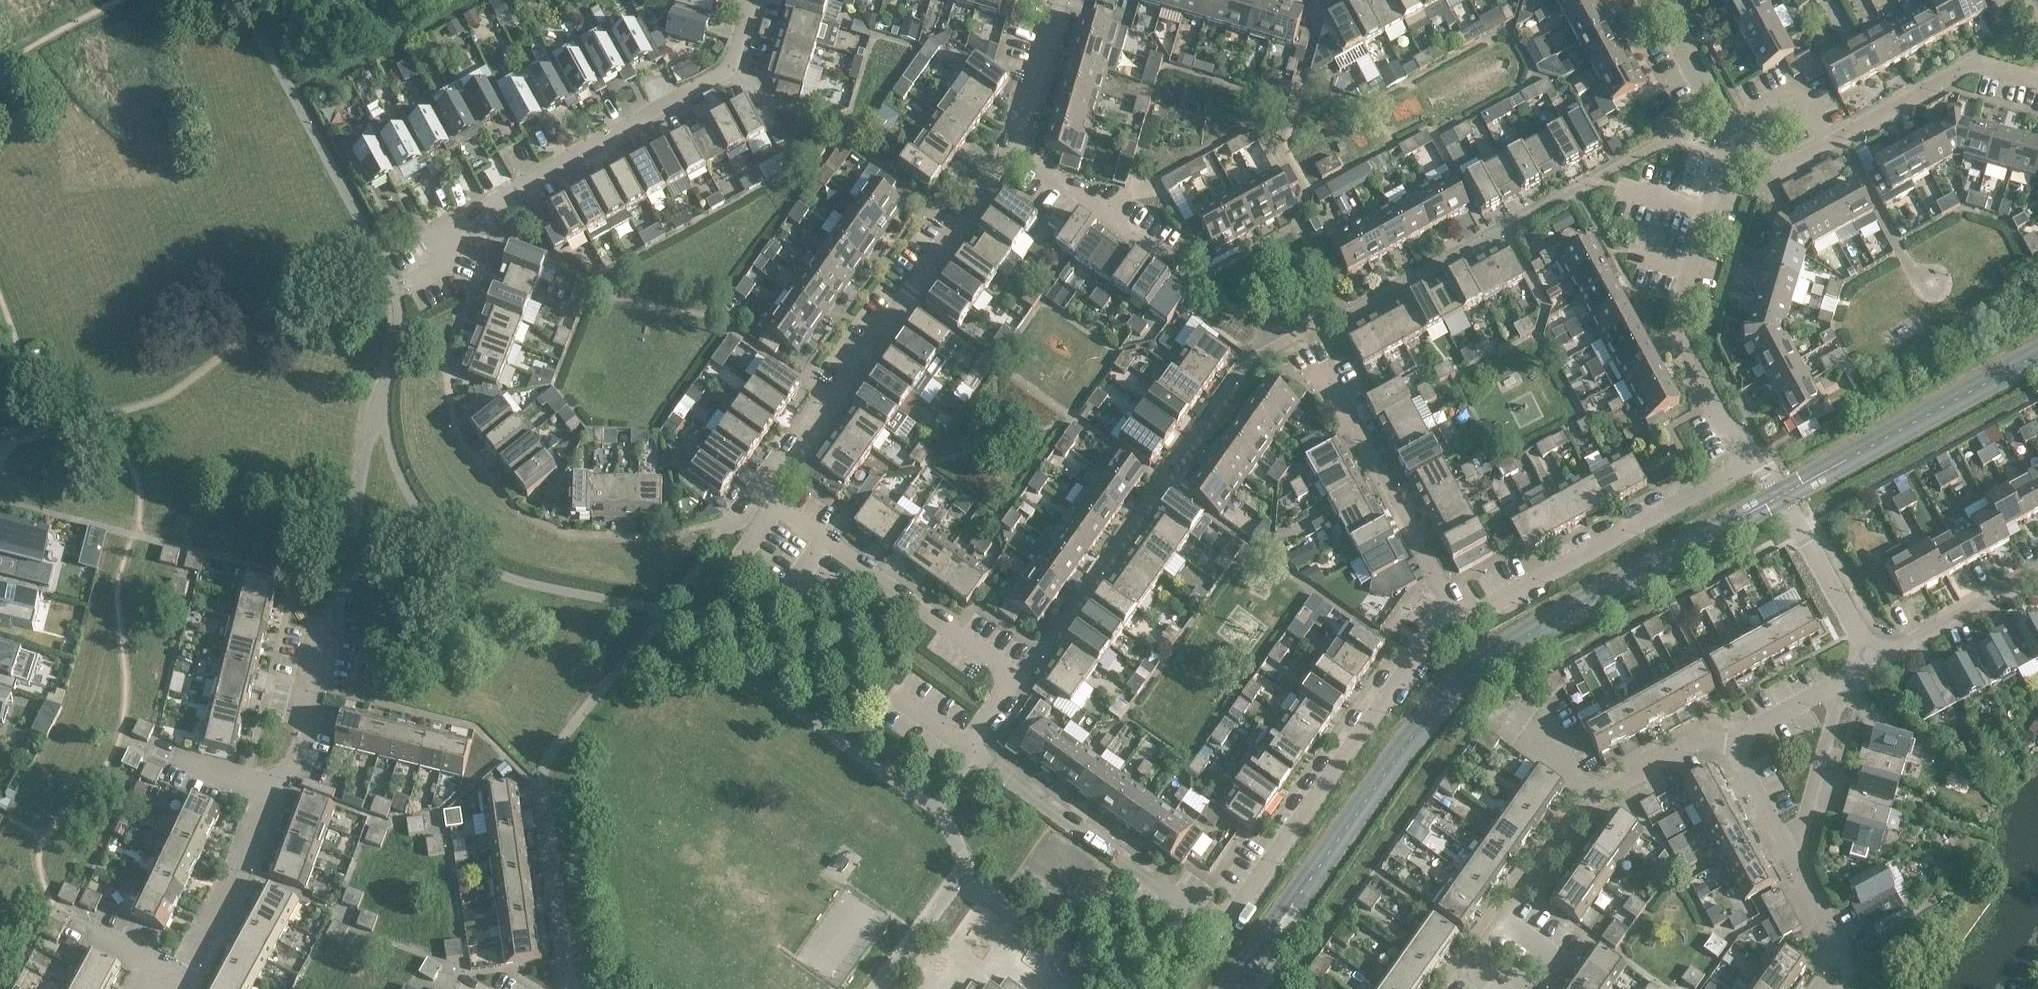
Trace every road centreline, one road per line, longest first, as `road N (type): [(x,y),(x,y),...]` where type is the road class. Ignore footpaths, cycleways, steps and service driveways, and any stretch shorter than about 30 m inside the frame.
road 1 (residential): [(979,753),(1203,909),(1242,903),(1410,656),(1455,619),(1756,462)]
road 2 (residential): [(1058,0),(1013,145),(766,498),(957,636)]
road 3 (residential): [(391,285),(478,208),(723,80),(744,0)]
road 4 (residential): [(152,988),(186,962),(236,870),(265,793),(288,773),(333,624)]
road 5 (residential): [(1734,751),(1694,750),(1601,795),(1465,974)]
road 6 (residential): [(1756,462),(1727,430),(1676,337),(1727,152)]
road 7 (residential): [(2037,111),(1942,88),(1788,166),(1727,152)]
road 8 (residential): [(1876,661),(1756,462)]
road 9 (residential): [(1795,872),(1848,677)]
road 10 (residential): [(2037,572),(1876,661)]
road 11 (residential): [(1727,152),(1729,123),(1662,0)]
road 12 (residential): [(1848,677),(1736,739),(1734,751)]
road 13 (residential): [(1734,751),(1733,765),(1795,872)]
road 14 (residential): [(1832,988),(1837,945),(1795,872)]

